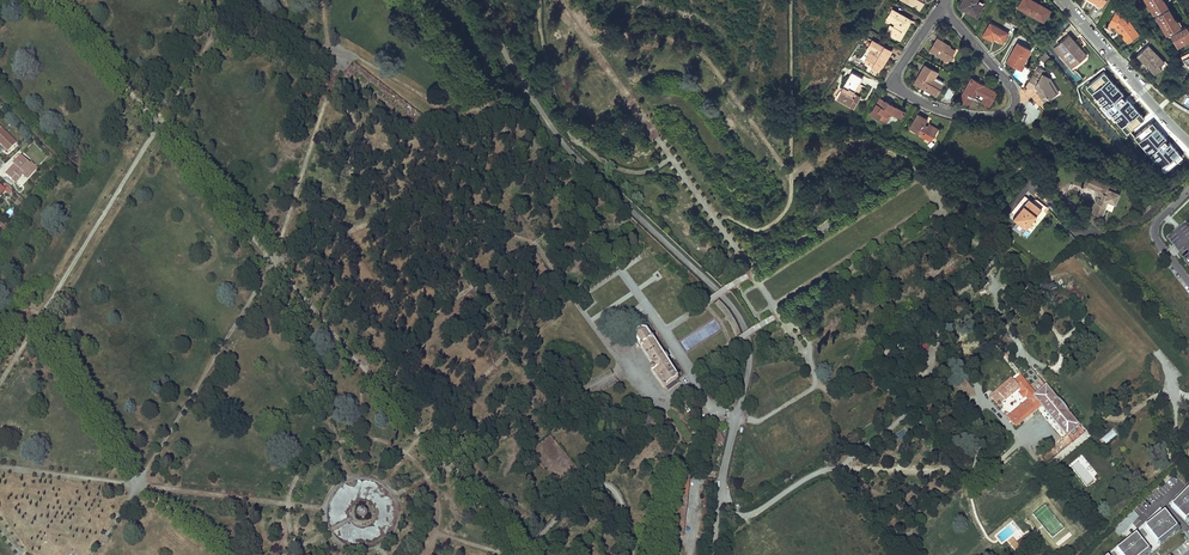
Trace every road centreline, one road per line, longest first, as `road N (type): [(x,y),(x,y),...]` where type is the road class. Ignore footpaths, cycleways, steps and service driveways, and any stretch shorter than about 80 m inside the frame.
road 1 (residential): [(941,5),(890,81),(957,113),(996,116),(1014,110),(1015,87)]
road 2 (residential): [(1188,142),(1058,0)]
road 3 (residential): [(737,417),(713,554)]

